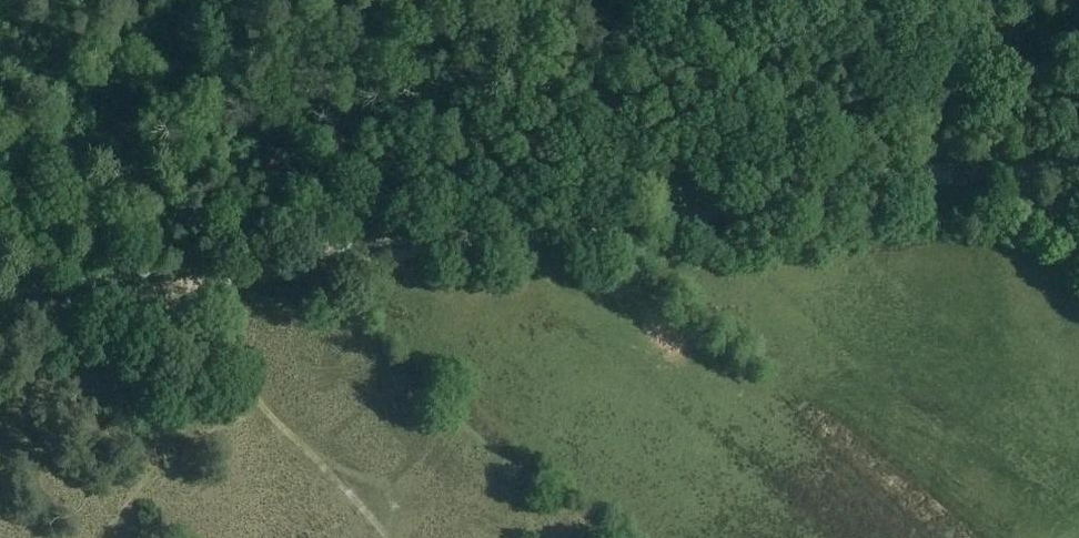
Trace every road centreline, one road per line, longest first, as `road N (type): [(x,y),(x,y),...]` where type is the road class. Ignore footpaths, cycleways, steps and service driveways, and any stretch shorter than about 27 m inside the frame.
road 1 (track): [(169,290),(949,179)]
road 2 (track): [(925,143),(662,0)]
road 3 (track): [(0,314),(169,290)]
road 4 (track): [(949,179),(1078,161)]

